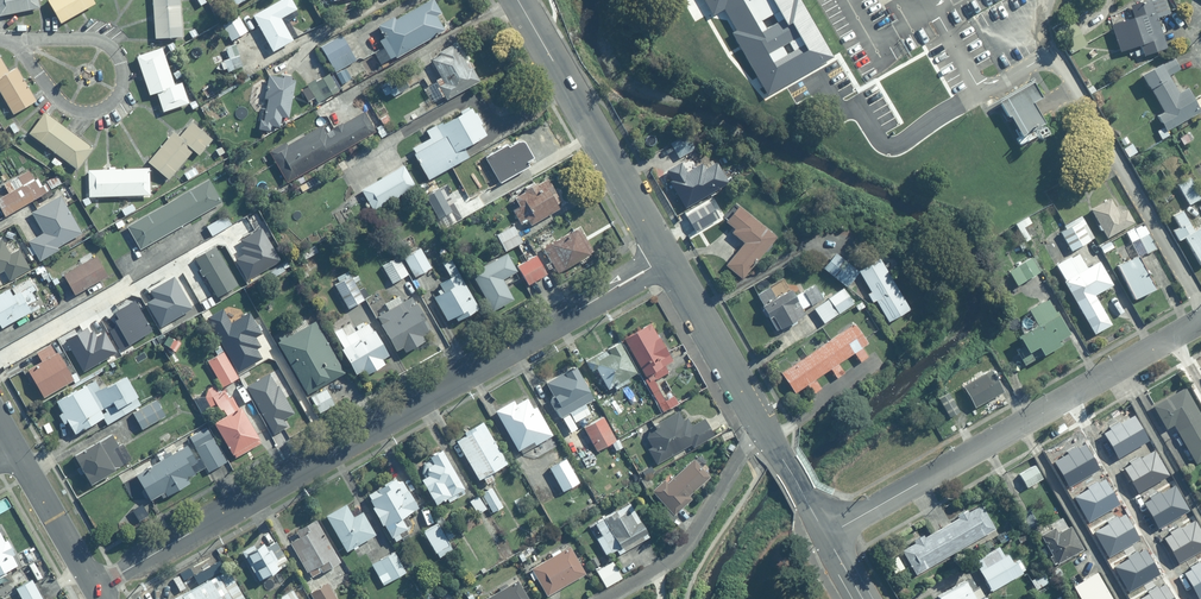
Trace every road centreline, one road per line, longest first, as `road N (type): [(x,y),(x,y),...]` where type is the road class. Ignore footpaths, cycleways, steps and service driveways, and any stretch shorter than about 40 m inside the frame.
road 1 (residential): [(95,590),(668,258)]
road 2 (residential): [(826,536),(1200,321)]
road 3 (tertiary): [(668,258),(518,0)]
road 4 (residential): [(588,598),(655,564),(689,533),(760,423)]
road 5 (tertiary): [(760,423),(668,258)]
road 6 (residential): [(95,590),(17,453)]
road 7 (tertiary): [(826,536),(760,423)]

